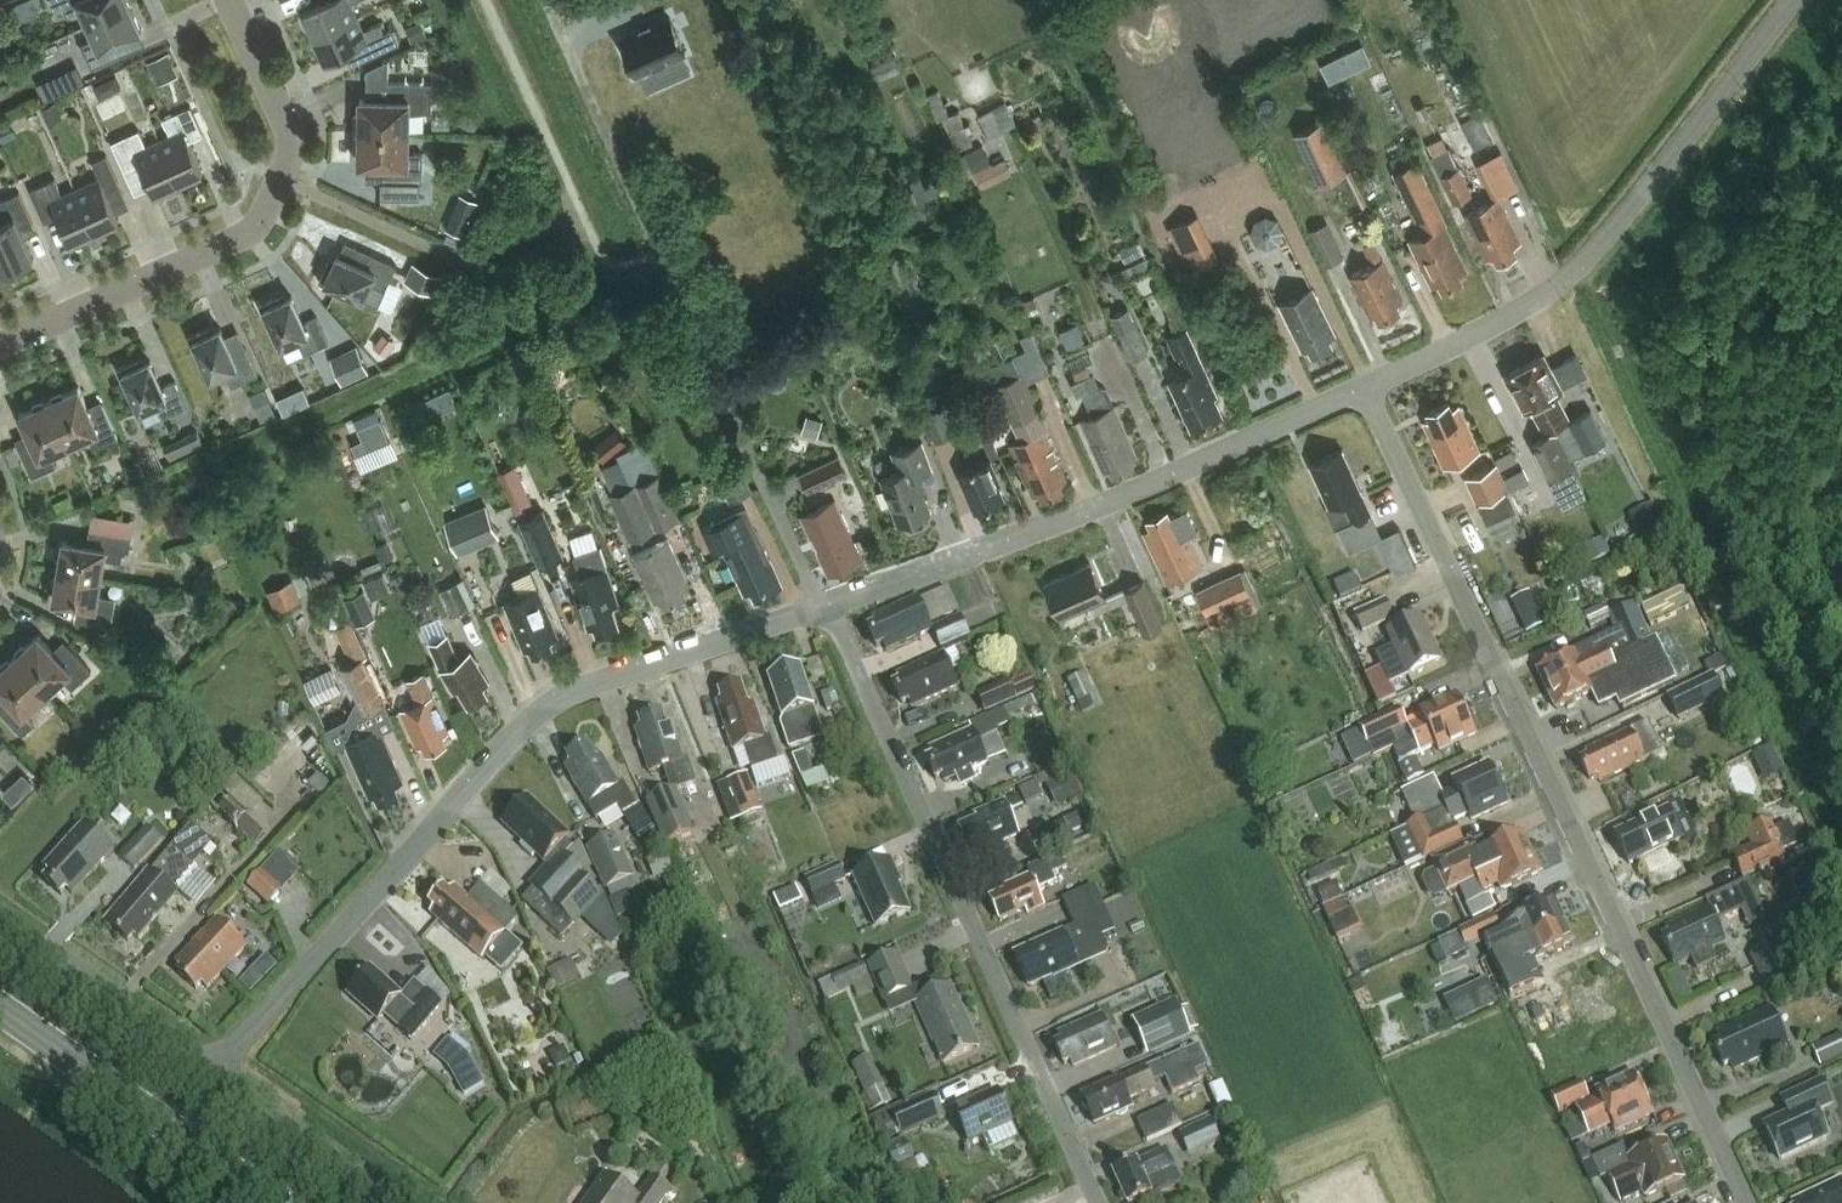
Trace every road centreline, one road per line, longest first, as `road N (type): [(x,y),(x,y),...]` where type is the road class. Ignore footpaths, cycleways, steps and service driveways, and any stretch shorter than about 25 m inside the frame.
road 1 (residential): [(1737,1202),(1361,394)]
road 2 (residential): [(210,1075),(546,710),(591,687),(826,609)]
road 3 (residential): [(1097,1202),(826,609)]
road 4 (residential): [(1361,394),(1539,301),(1577,270),(1796,0)]
road 5 (residential): [(826,609),(1091,513),(1361,394)]
road 6 (residential): [(0,353),(202,259),(263,218),(287,142),(224,0)]
road 7 (secondary): [(276,1202),(0,1009)]
road 8 (residential): [(210,1075),(0,932)]
road 9 (residential): [(390,1202),(210,1075)]

